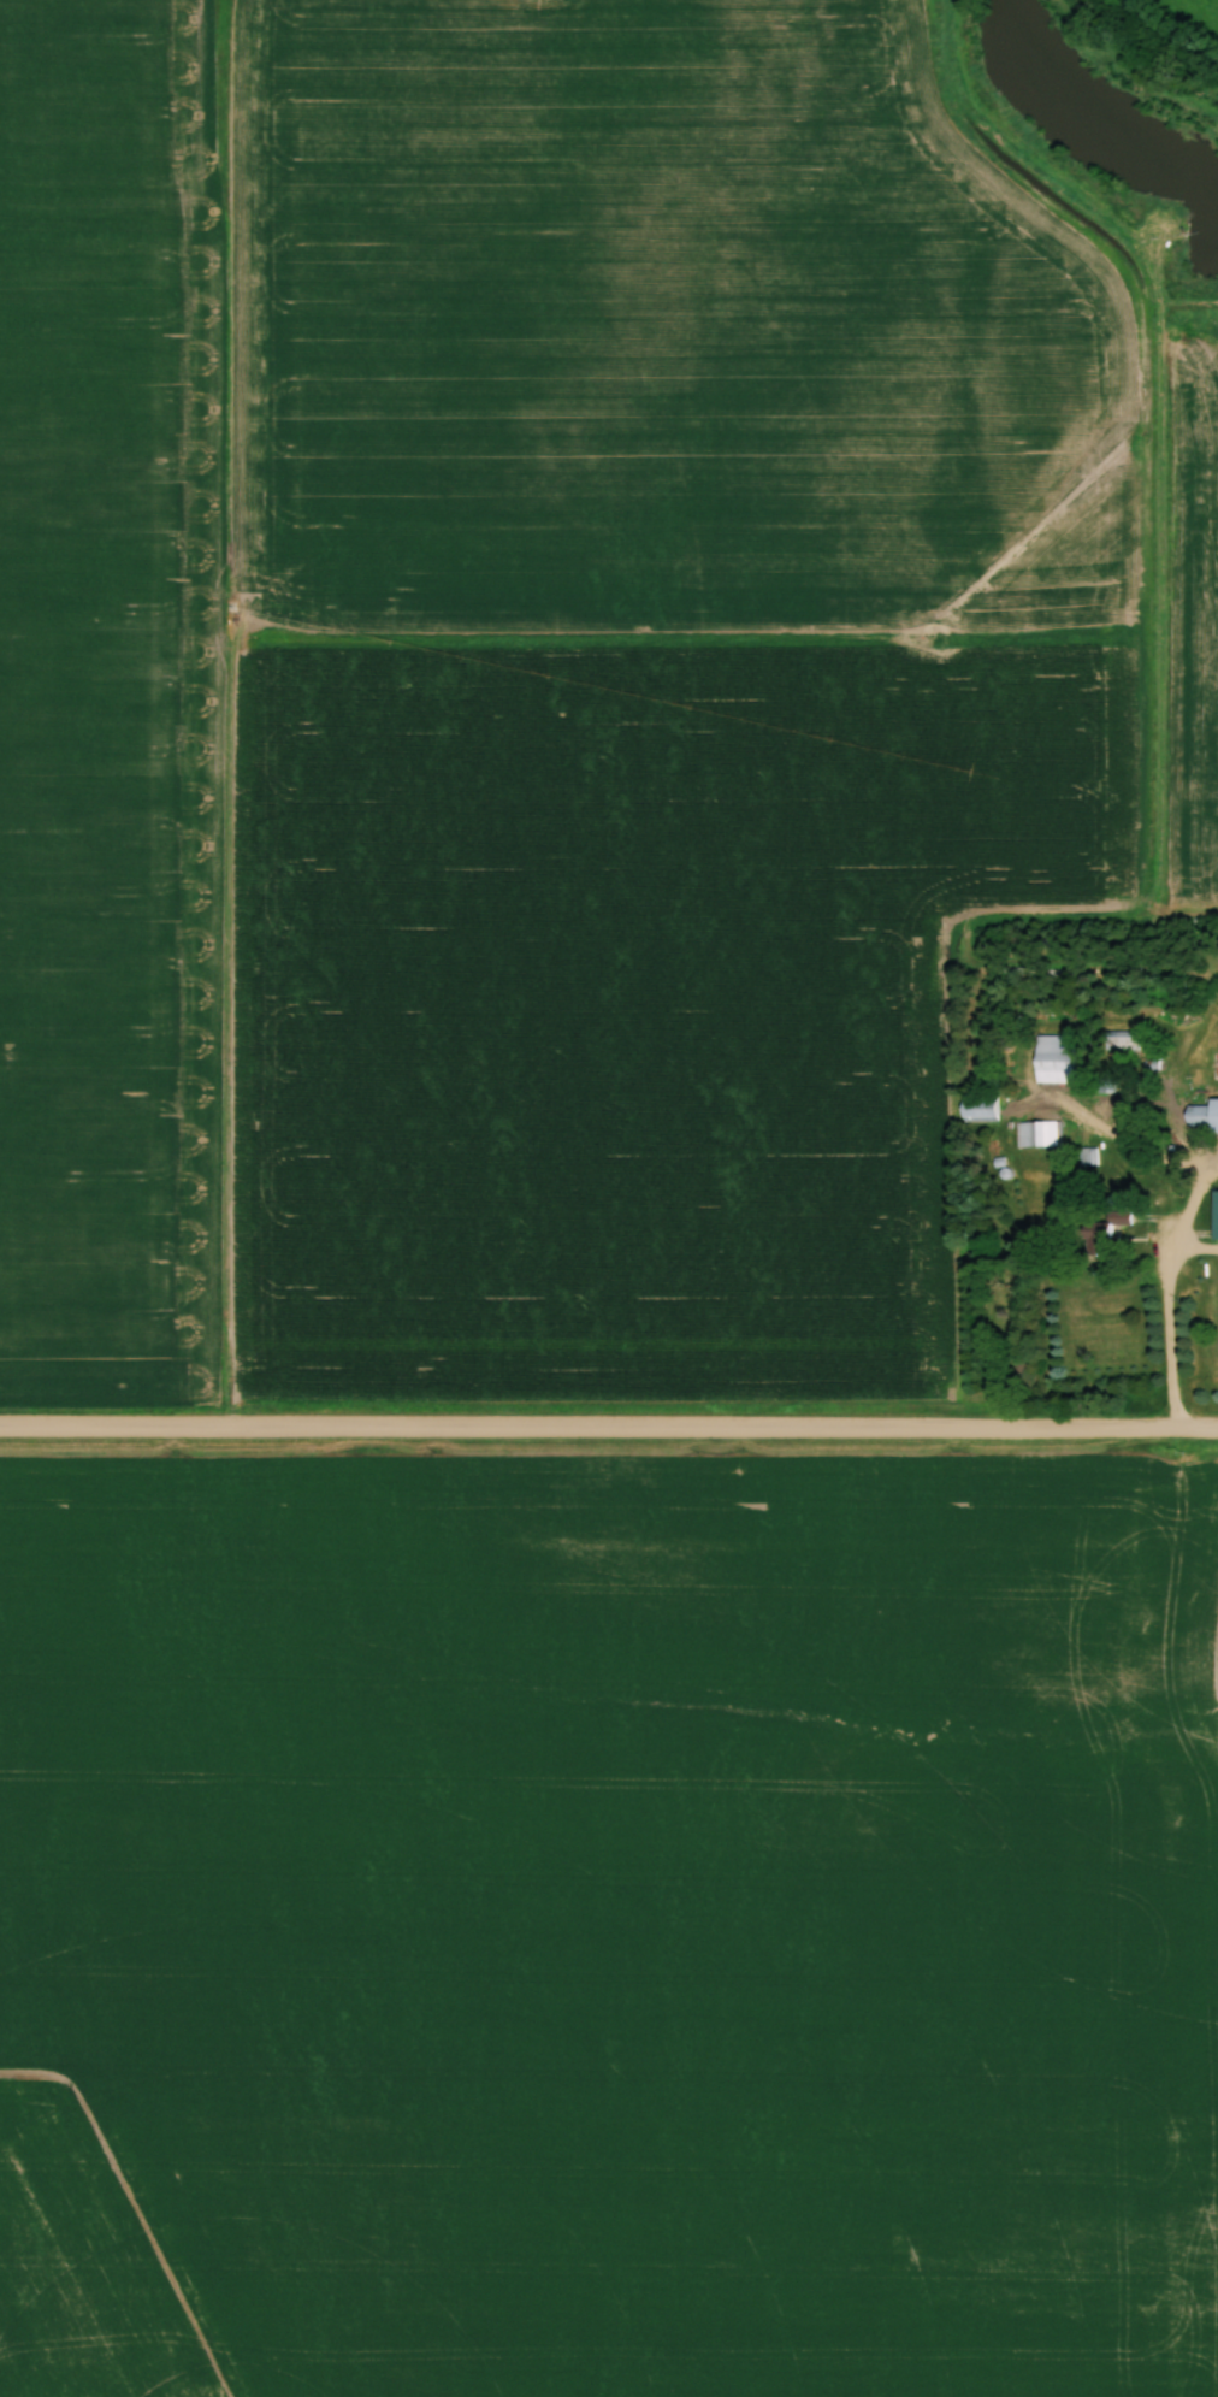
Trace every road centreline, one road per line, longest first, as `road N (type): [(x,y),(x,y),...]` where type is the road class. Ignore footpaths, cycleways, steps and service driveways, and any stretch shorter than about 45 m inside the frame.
road 1 (residential): [(1217,1430),(0,1427)]

